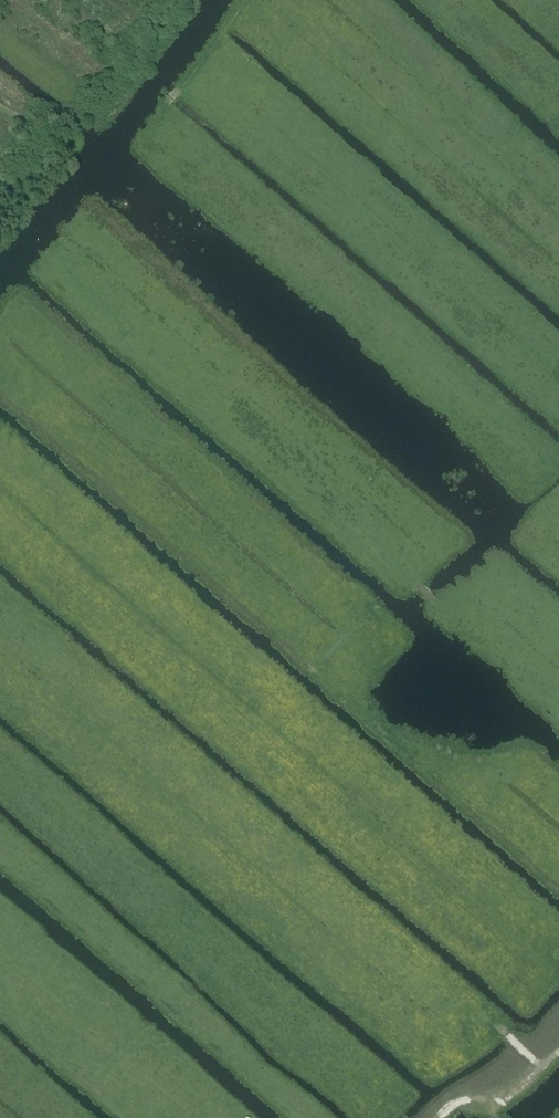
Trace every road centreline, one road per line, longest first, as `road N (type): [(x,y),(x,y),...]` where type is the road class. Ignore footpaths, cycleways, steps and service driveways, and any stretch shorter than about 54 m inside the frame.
road 1 (track): [(245,0),(164,109),(215,151)]
road 2 (track): [(558,1017),(435,1117)]

